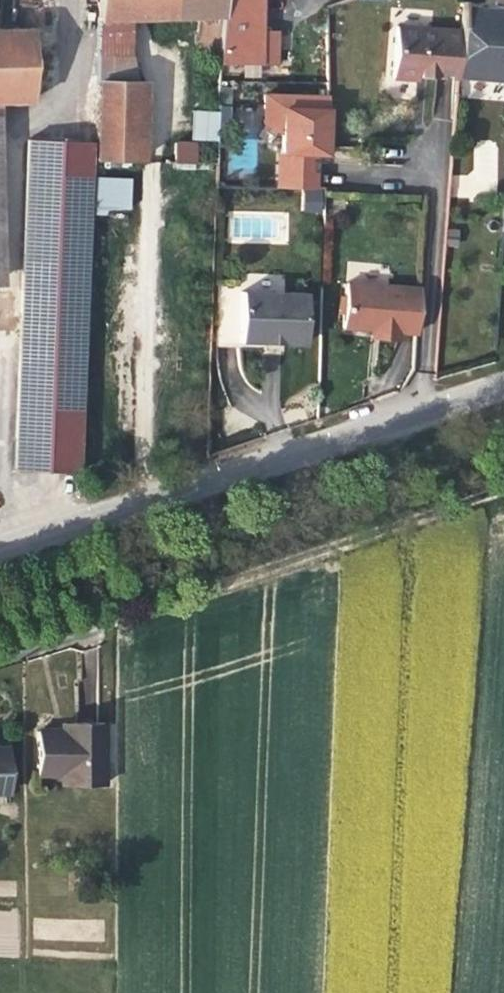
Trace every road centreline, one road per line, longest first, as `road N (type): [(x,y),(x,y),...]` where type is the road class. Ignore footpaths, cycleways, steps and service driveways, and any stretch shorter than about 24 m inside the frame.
road 1 (residential): [(503,382),(0,549)]
road 2 (track): [(503,483),(136,609)]
road 3 (residential): [(0,651),(136,609)]

